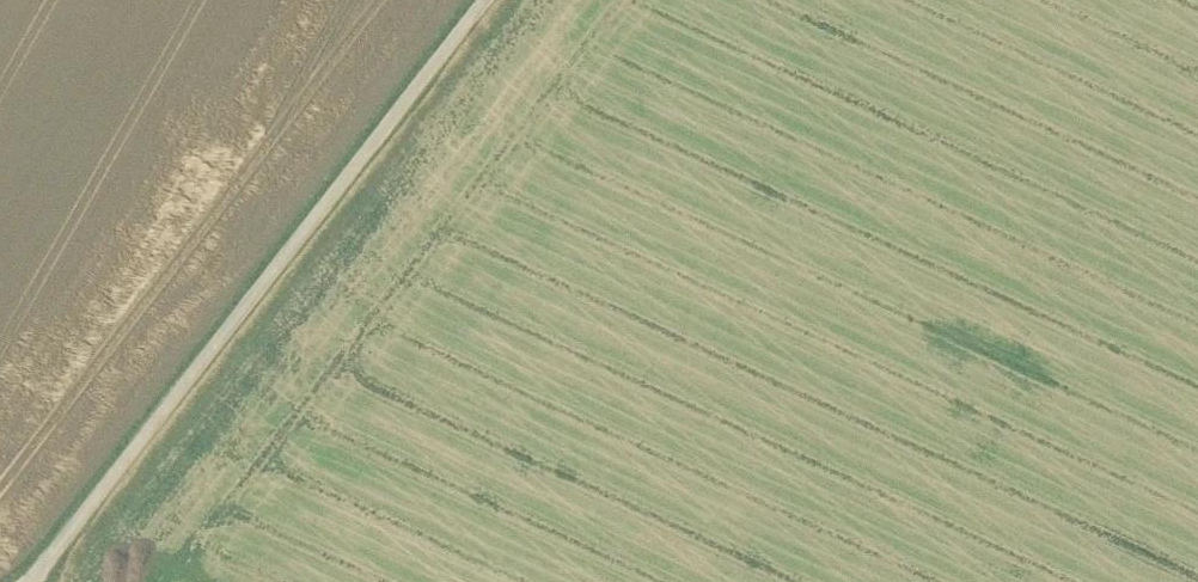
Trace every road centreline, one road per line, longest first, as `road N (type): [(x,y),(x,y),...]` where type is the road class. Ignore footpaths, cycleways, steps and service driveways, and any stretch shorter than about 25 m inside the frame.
road 1 (track): [(45,581),(494,0)]

